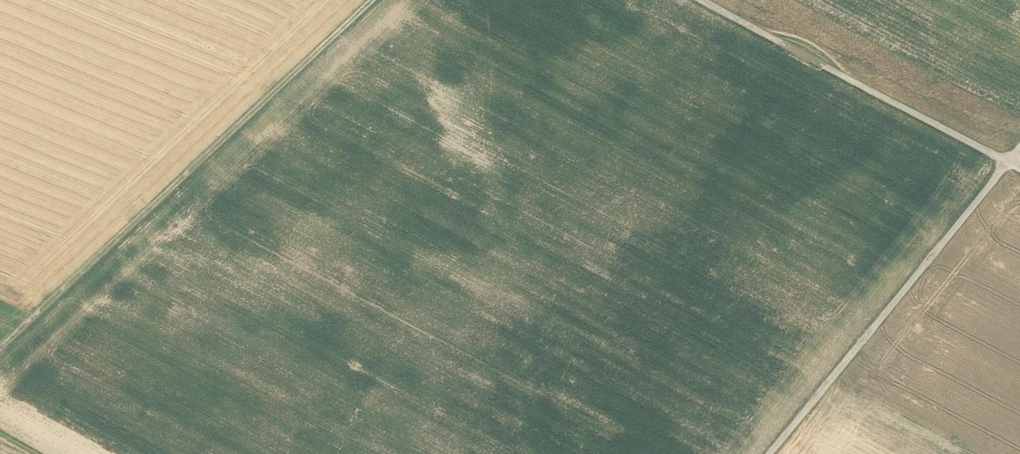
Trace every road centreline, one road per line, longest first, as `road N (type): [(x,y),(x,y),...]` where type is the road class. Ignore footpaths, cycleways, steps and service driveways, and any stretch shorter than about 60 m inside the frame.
road 1 (track): [(371,0),(0,348)]
road 2 (track): [(1019,149),(771,453)]
road 3 (track): [(1019,168),(702,0)]

